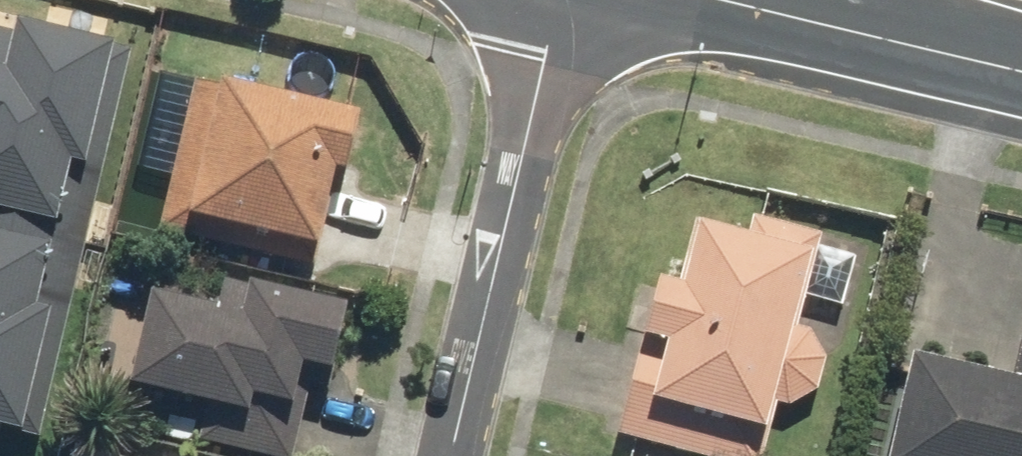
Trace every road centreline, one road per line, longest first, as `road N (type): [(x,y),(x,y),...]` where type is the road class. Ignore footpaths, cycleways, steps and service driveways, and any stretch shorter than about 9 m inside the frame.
road 1 (residential): [(456,455),(559,0)]
road 2 (tertiary): [(718,0),(1021,72)]

